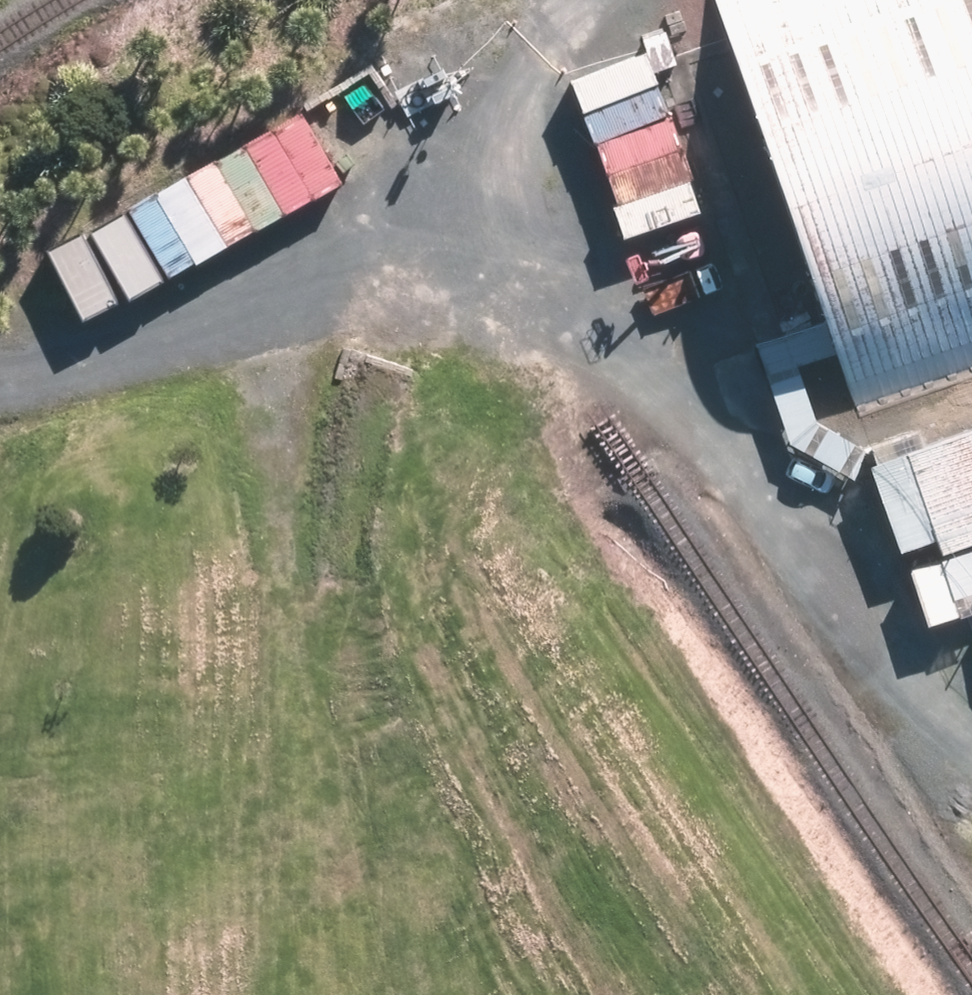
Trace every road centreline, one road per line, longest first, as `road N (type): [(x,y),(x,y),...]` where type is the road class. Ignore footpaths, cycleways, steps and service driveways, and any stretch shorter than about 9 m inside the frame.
road 1 (track): [(971,728),(740,458),(569,317),(524,305),(448,266),(346,260),(213,318),(0,369)]
road 2 (track): [(271,293),(291,813),(556,893),(629,934),(670,994)]
road 3 (track): [(605,0),(574,27),(524,305)]
road 4 (track): [(93,834),(291,813)]
road 5 (track): [(93,834),(110,994)]

